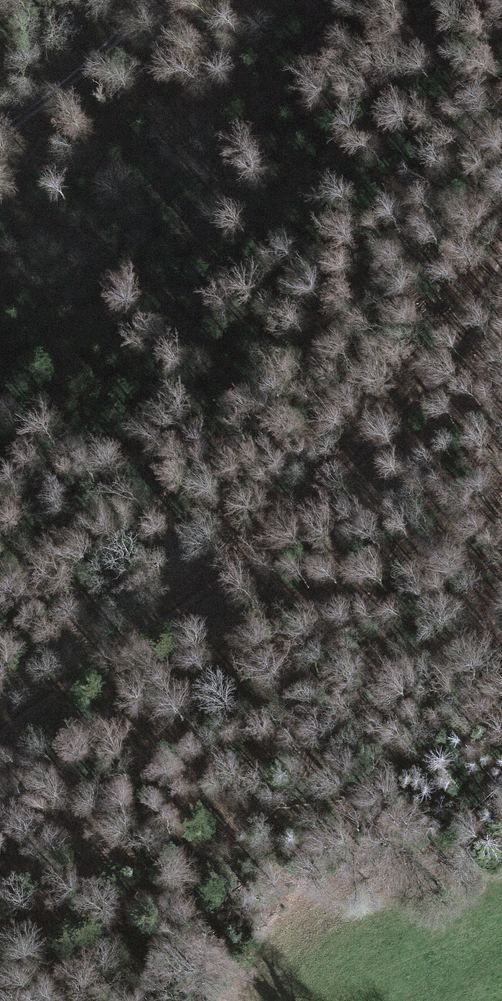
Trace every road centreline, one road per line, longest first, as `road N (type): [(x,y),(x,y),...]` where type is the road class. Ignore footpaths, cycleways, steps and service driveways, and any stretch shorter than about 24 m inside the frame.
road 1 (track): [(141,656),(476,303),(501,262)]
road 2 (track): [(131,0),(0,110)]
road 3 (track): [(141,656),(0,752)]

